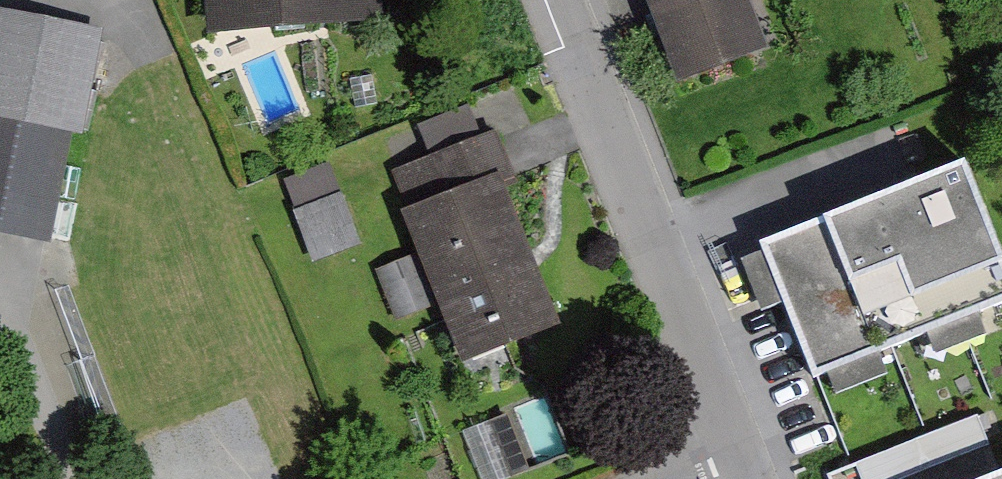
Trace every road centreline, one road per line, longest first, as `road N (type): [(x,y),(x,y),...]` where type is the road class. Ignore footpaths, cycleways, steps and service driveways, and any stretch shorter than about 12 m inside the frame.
road 1 (residential): [(759,478),(569,0)]

